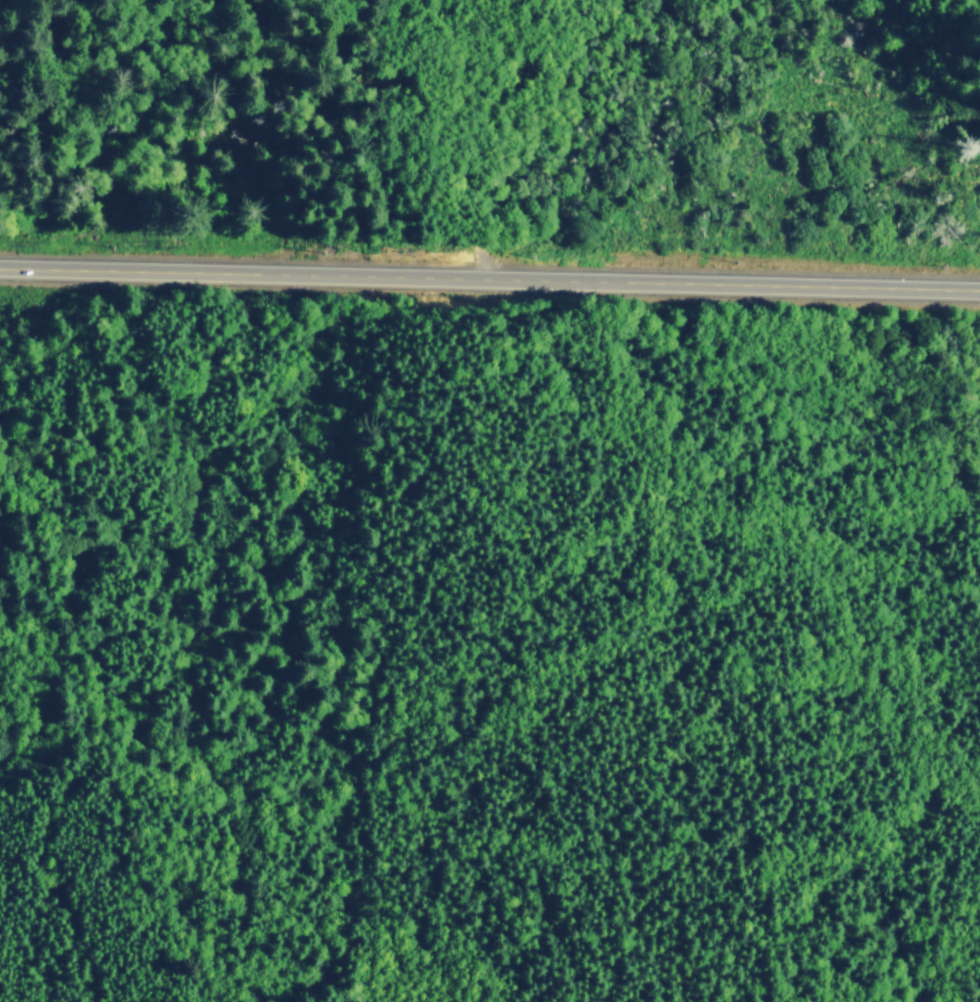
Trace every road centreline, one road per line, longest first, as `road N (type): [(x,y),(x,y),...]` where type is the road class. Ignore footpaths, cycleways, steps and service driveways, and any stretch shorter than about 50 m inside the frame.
road 1 (secondary): [(0,261),(979,282)]

